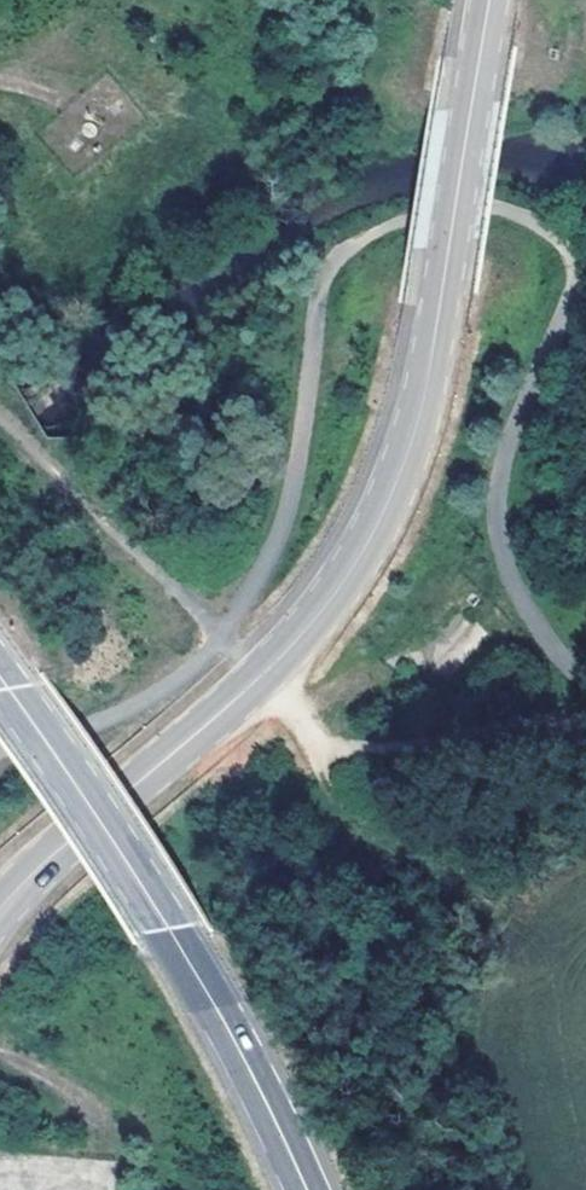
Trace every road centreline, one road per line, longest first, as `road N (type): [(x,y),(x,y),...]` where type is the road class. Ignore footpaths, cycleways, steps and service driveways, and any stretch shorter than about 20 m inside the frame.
road 1 (tertiary): [(488,0),(428,383),(391,498),(293,639),(0,908)]
road 2 (track): [(576,690),(527,715),(439,741),(321,750),(260,673),(0,412)]
road 3 (primary): [(0,679),(179,944),(304,1189)]

